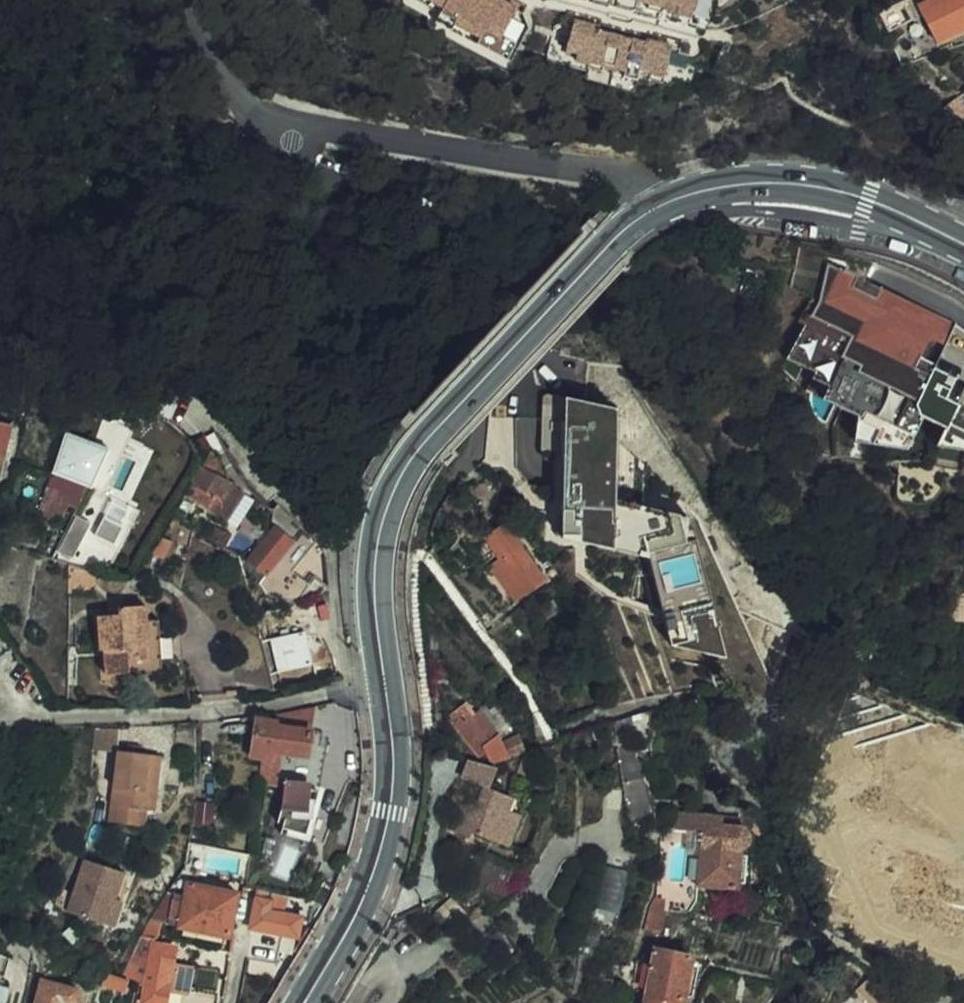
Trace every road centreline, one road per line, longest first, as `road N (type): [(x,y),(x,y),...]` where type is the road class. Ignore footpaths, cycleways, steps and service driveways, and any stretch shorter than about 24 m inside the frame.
road 1 (primary): [(305,1002),(371,879),(390,814),(393,743),(373,554),(385,505),(407,460),(447,412),(591,258),(660,205)]
road 2 (unclassified): [(184,0),(232,89),(291,129),(626,176),(660,205)]
road 3 (primary): [(660,205),(761,183),(816,187),(870,200),(963,246)]

